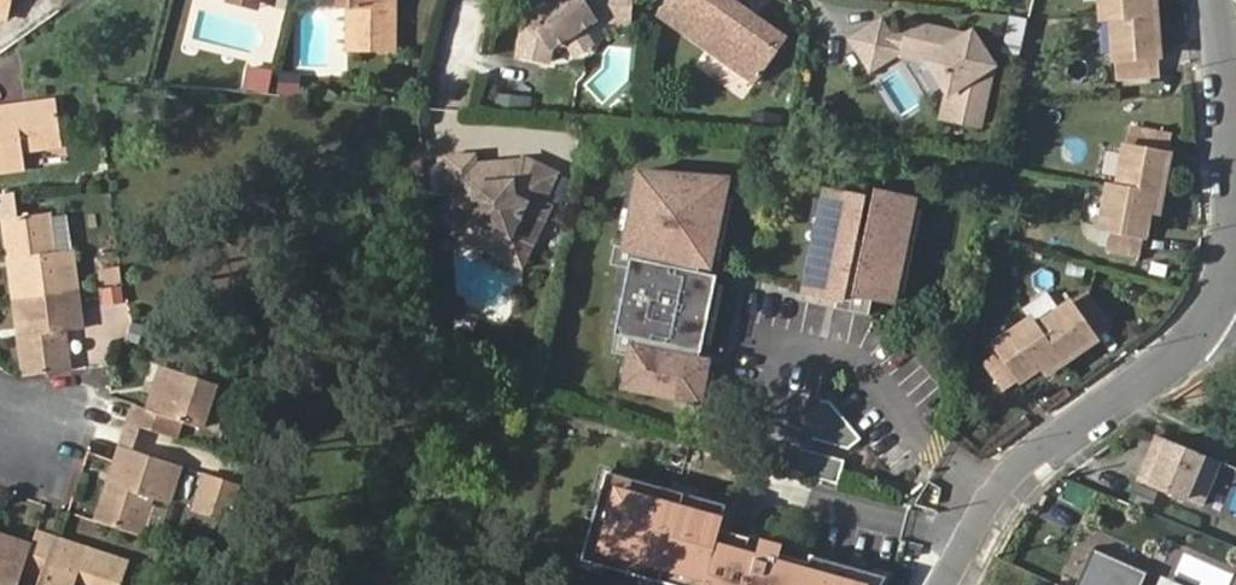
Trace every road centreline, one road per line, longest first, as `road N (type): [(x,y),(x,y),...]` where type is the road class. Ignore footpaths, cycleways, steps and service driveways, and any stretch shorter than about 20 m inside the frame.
road 1 (residential): [(941,584),(977,513),(1041,448),(1235,329)]
road 2 (residential): [(1235,329),(1235,173),(1215,0)]

